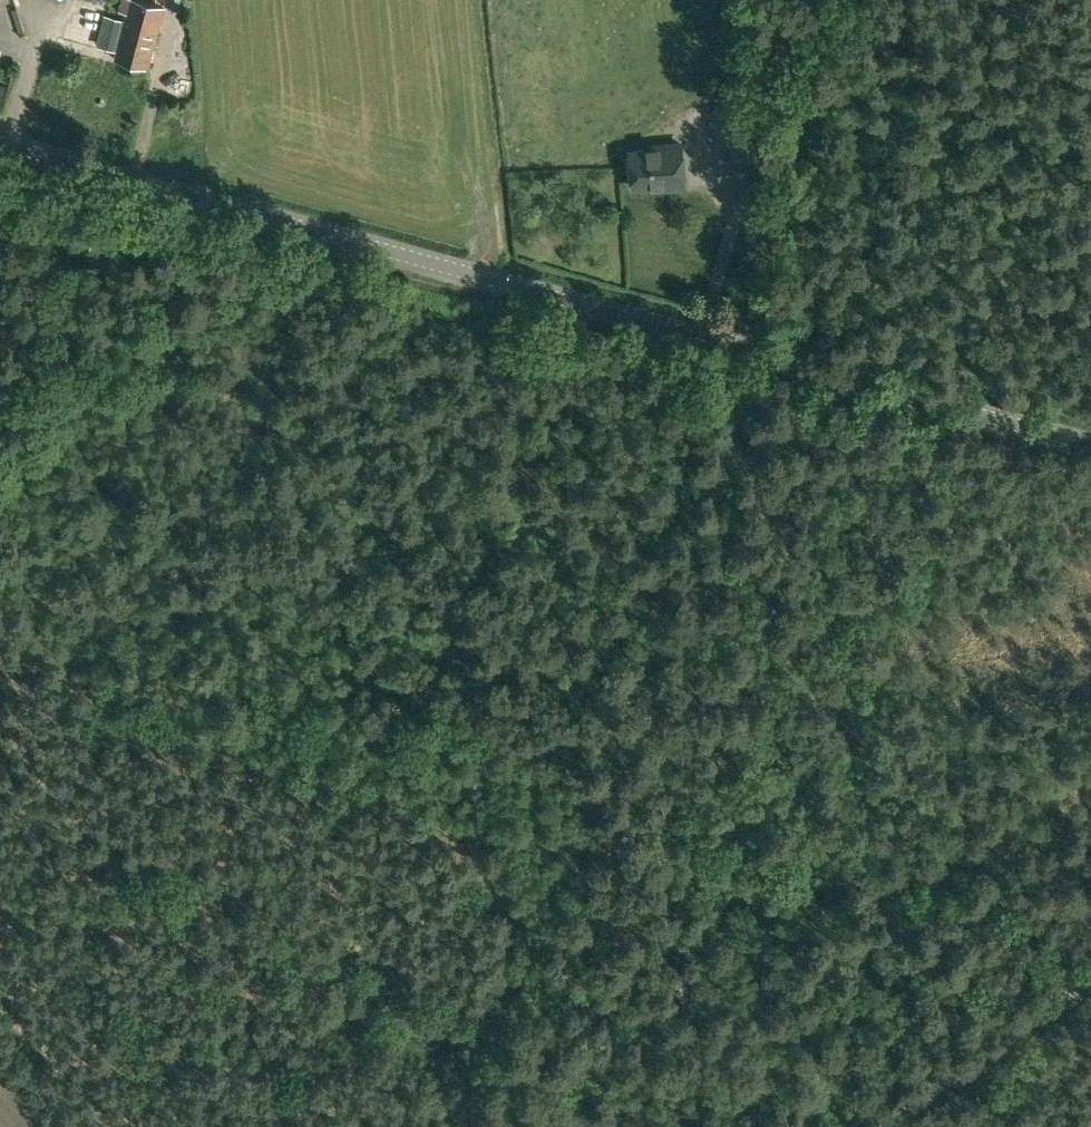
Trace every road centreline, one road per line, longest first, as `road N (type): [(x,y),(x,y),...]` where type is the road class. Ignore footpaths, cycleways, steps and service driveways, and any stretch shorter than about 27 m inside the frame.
road 1 (tertiary): [(1090,446),(0,144)]
road 2 (track): [(1090,979),(887,1126)]

